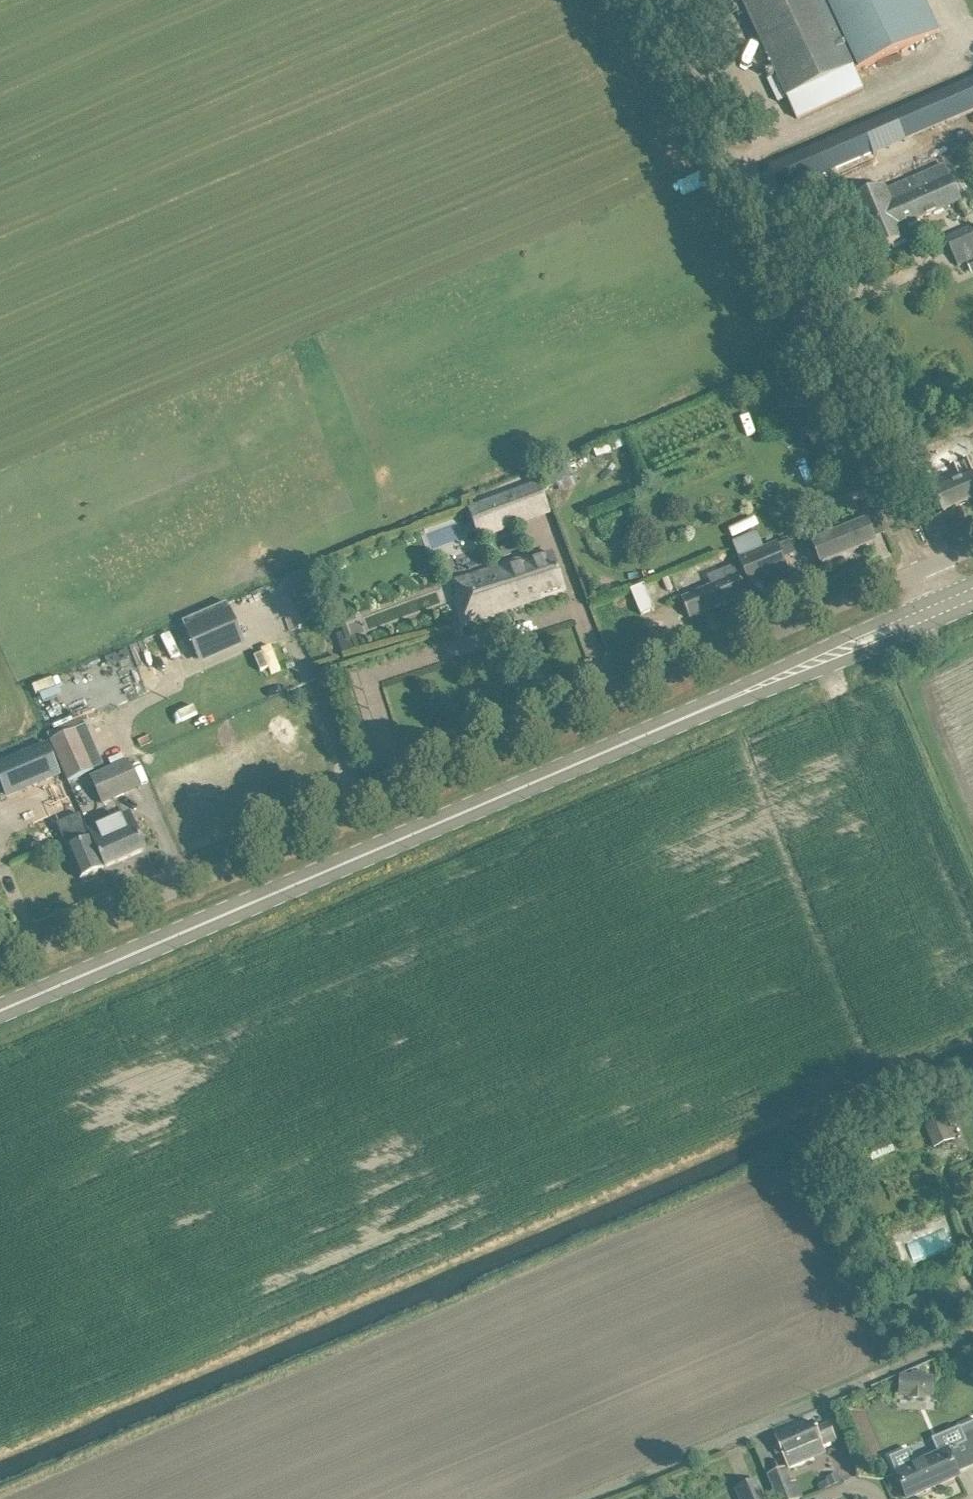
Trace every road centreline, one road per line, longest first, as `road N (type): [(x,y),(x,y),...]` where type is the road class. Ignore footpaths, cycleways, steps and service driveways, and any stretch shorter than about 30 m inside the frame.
road 1 (unclassified): [(0,963),(921,569)]
road 2 (secondary): [(0,1010),(733,696)]
road 3 (residential): [(921,569),(653,0)]
road 4 (unclassified): [(585,1498),(972,1335)]
road 5 (secondary): [(733,696),(756,695),(944,620)]
road 6 (secondary): [(934,597),(750,681),(733,696)]

